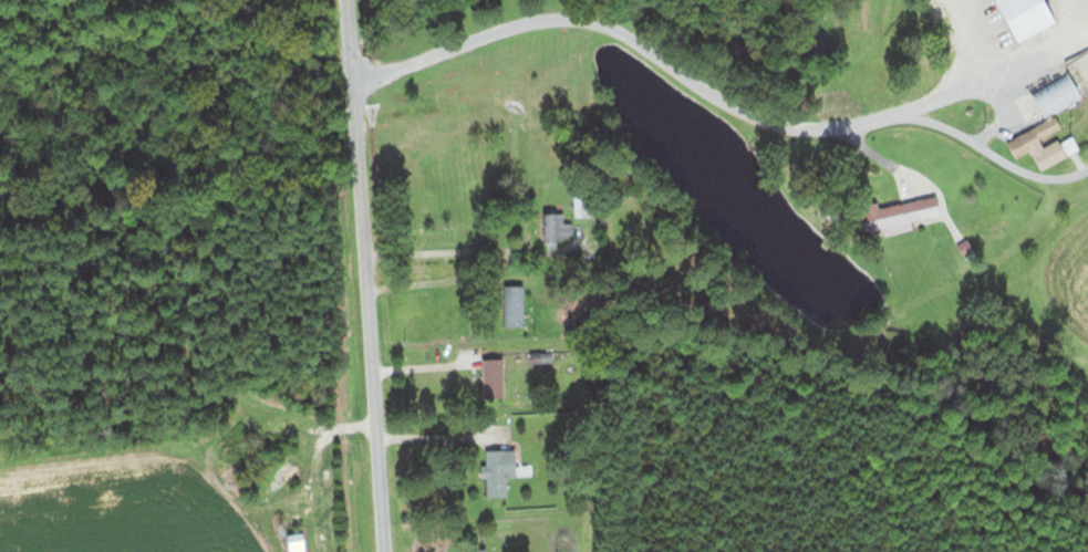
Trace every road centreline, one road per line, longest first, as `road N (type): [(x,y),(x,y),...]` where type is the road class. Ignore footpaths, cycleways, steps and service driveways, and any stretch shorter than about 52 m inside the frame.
road 1 (residential): [(351,81),(528,21),(598,22),(744,115),(845,126),(893,114),(935,121),(1037,177),(1087,169)]
road 2 (residential): [(382,551),(342,0)]

